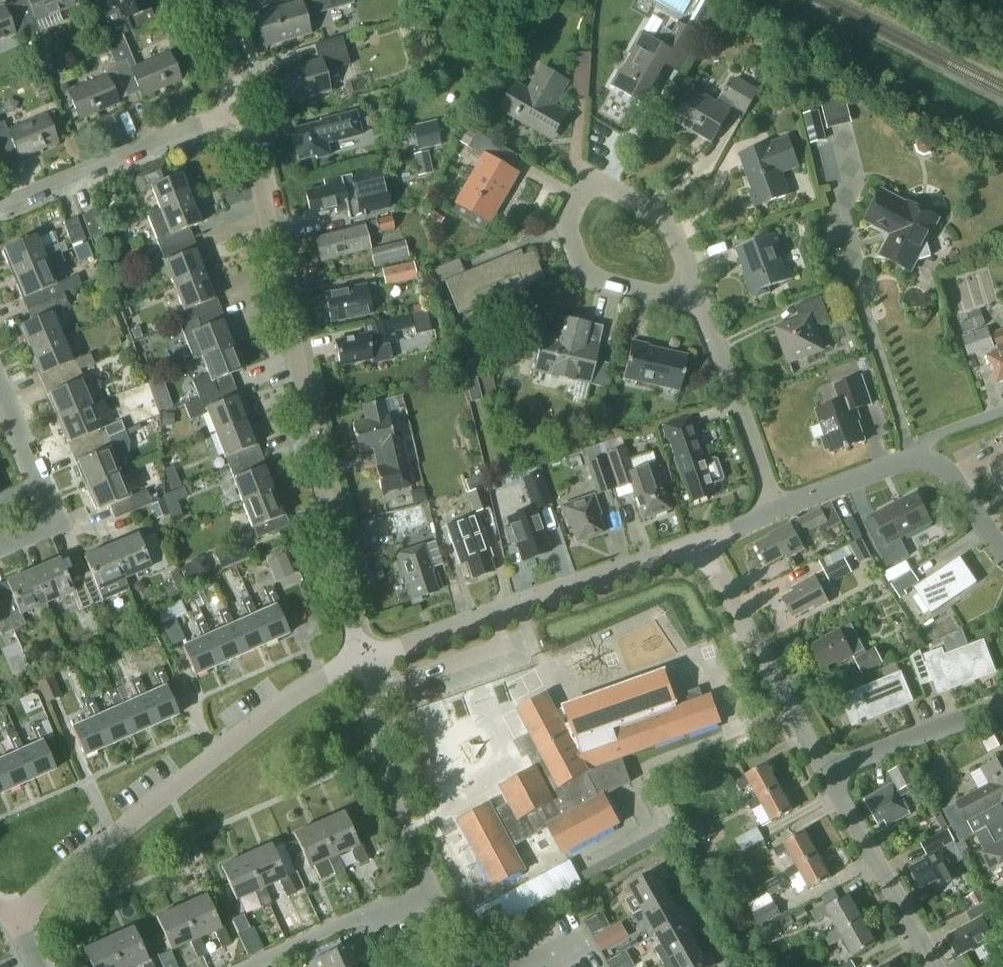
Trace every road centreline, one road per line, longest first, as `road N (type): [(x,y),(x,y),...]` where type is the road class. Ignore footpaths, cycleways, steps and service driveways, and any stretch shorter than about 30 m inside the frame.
road 1 (residential): [(360,661),(244,107)]
road 2 (residential): [(14,917),(293,691),(360,661)]
road 3 (residential): [(360,661),(698,543)]
road 4 (residential): [(0,206),(244,107)]
road 5 (residential): [(698,543),(827,770)]
road 6 (residential): [(429,883),(400,821),(360,661)]
road 7 (residential): [(827,770),(938,966)]
road 8 (residential): [(777,509),(700,304)]
road 9 (residential): [(0,546),(39,530),(51,508),(0,383)]
road 10 (residential): [(700,304),(586,272),(568,224),(579,195)]
road 11 (residential): [(247,966),(429,883)]
road 12 (residential): [(1002,705),(827,770)]
road 13 (residential): [(700,304),(667,221),(613,190),(579,195)]
road 14 (residential): [(777,509),(911,459)]
road 15 (residential): [(1002,551),(951,474),(911,459)]

